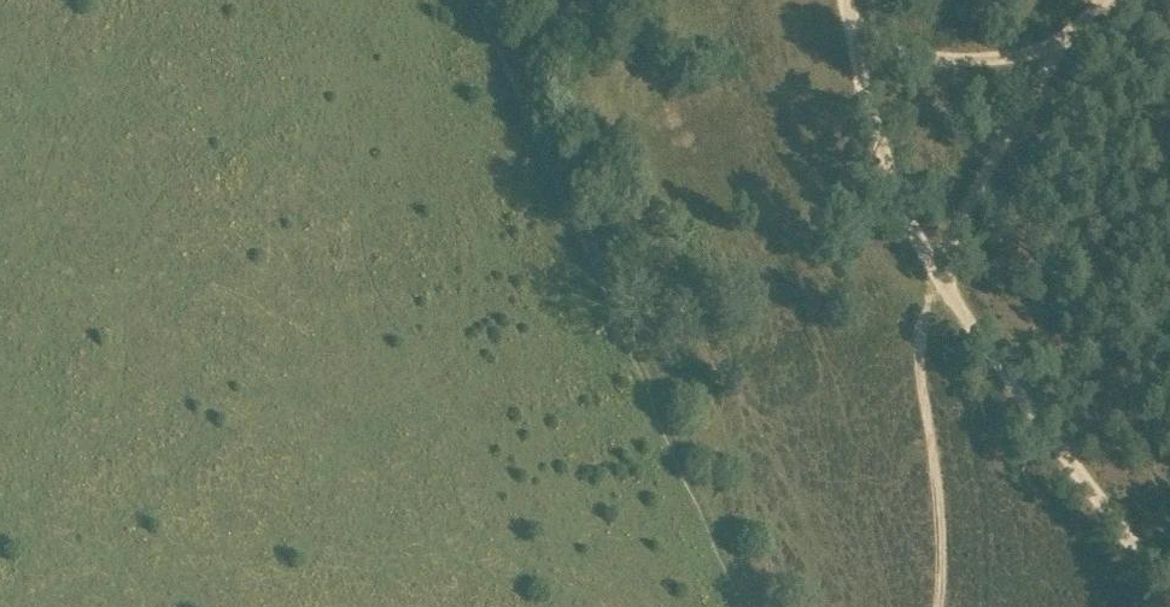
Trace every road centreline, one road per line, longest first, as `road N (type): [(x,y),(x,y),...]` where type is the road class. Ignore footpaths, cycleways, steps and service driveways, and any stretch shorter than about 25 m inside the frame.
road 1 (track): [(938,266),(1022,395),(1169,588)]
road 2 (track): [(938,266),(920,322),(941,532),(938,606)]
road 3 (track): [(845,0),(907,215),(938,266)]
road 4 (track): [(938,266),(1071,39)]
road 5 (track): [(853,38),(975,59),(1071,39)]

